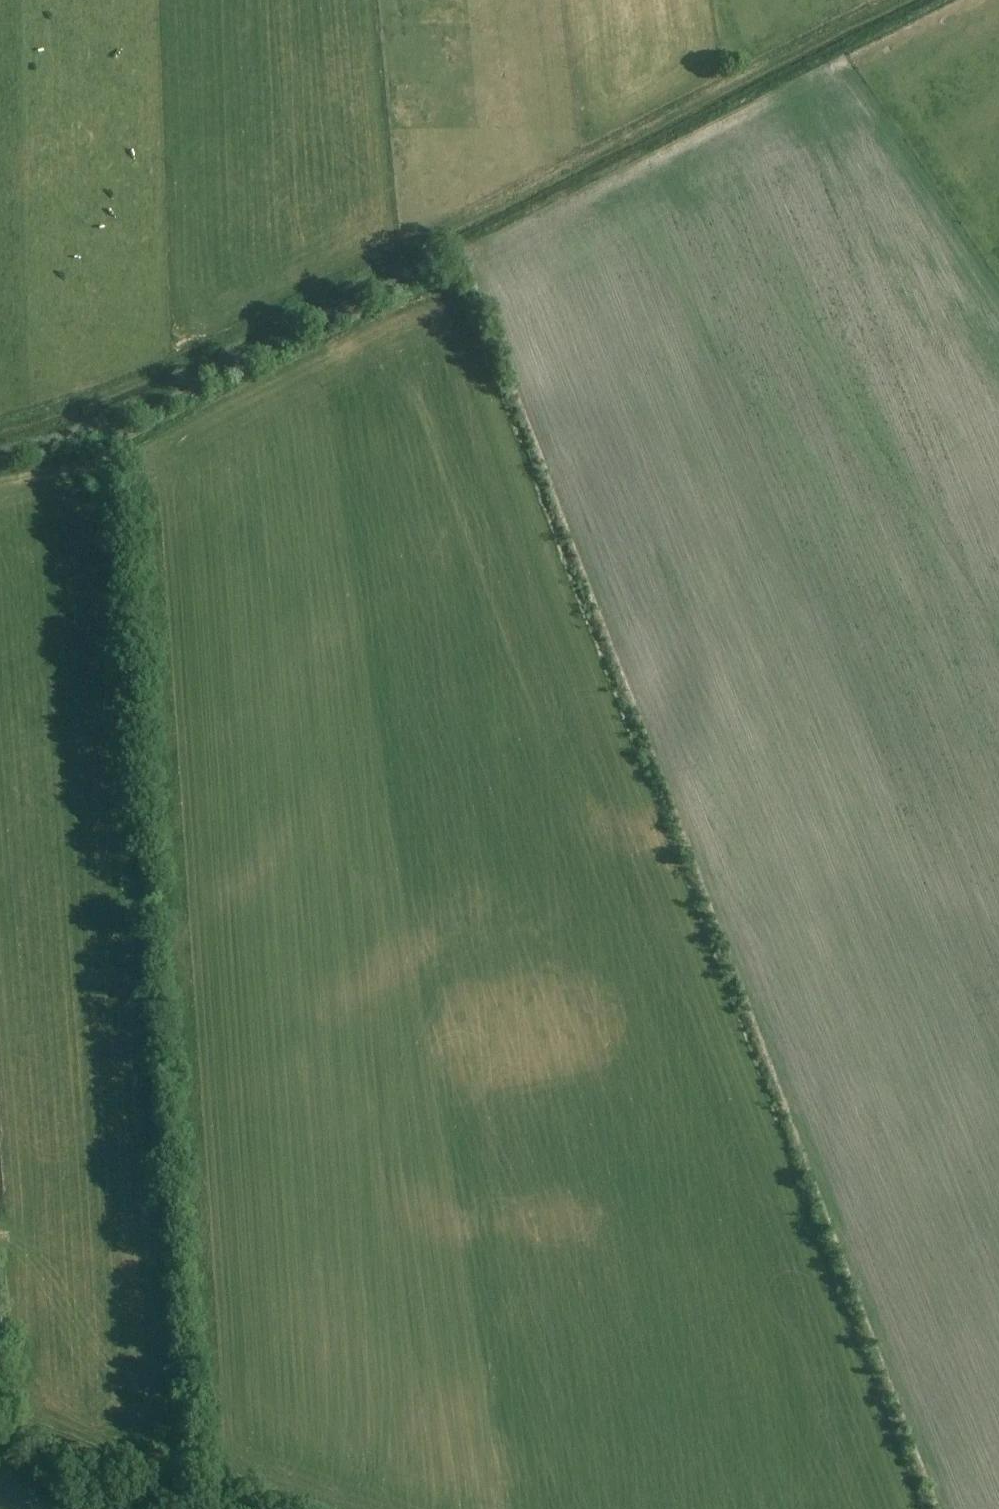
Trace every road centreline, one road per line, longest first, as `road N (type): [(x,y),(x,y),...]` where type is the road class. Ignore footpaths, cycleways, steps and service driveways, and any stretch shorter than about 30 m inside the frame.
road 1 (track): [(231,1508),(12,1425)]

